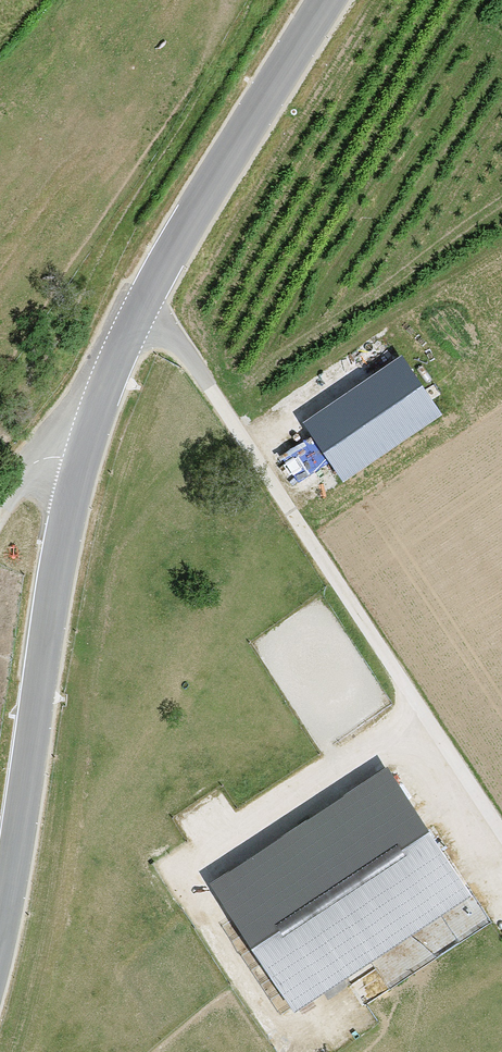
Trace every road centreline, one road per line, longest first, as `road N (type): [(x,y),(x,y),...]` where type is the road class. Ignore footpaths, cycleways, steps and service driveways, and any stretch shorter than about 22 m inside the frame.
road 1 (tertiary): [(0,924),(54,565),(84,429),(141,283),(319,0)]
road 2 (track): [(501,833),(141,283)]

